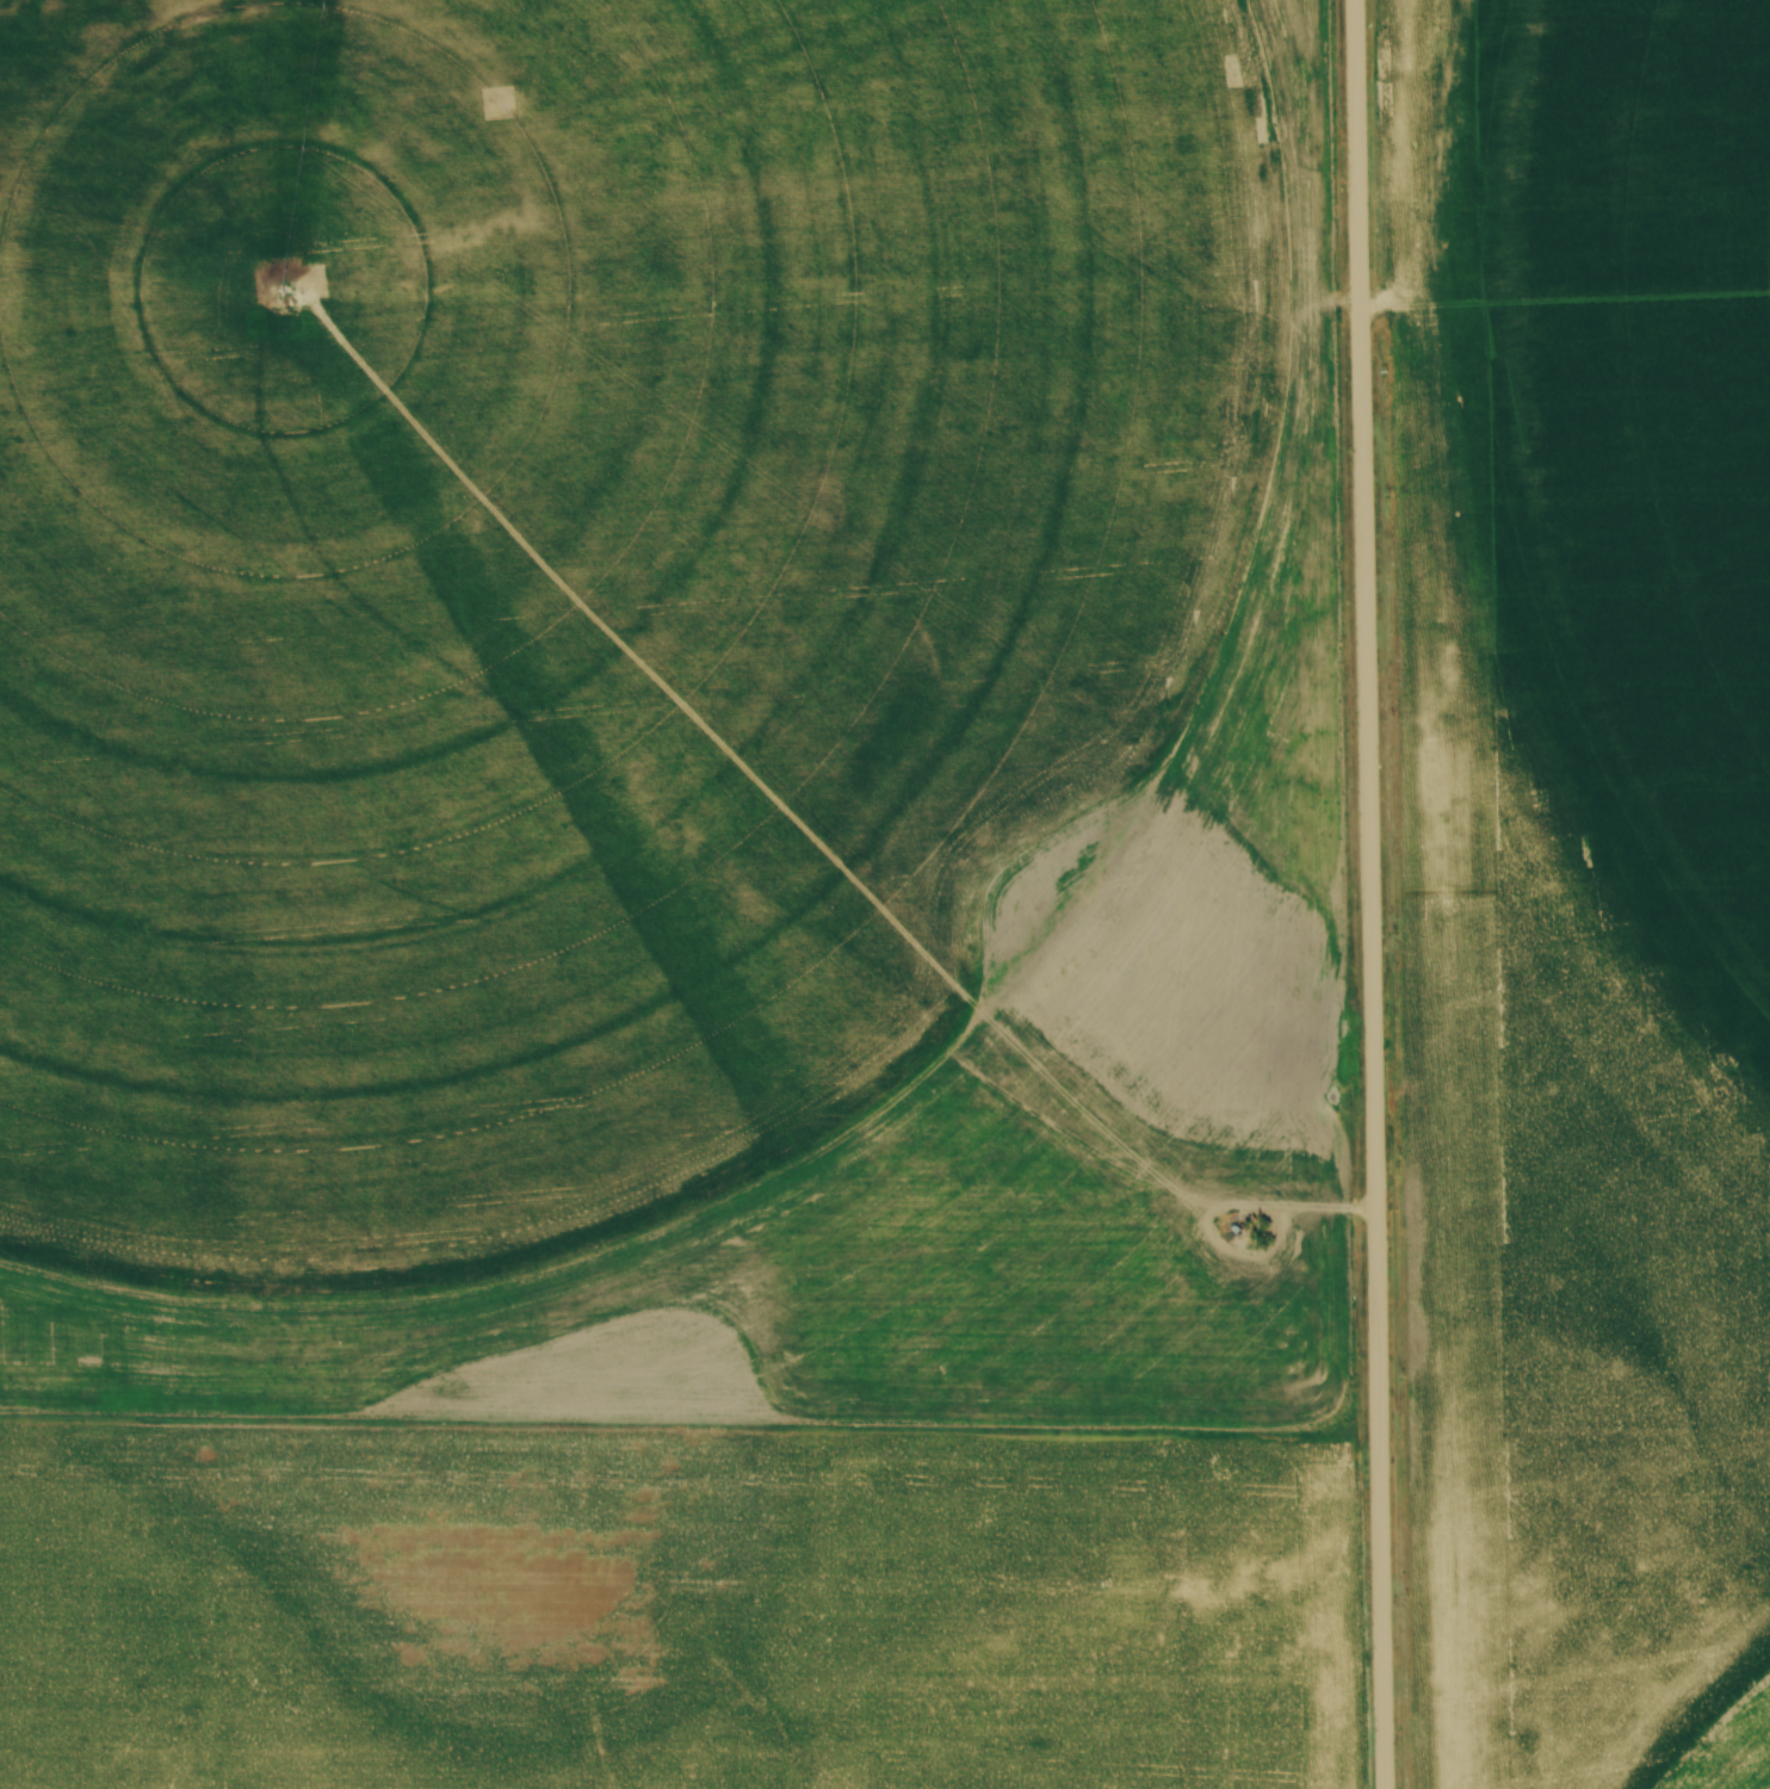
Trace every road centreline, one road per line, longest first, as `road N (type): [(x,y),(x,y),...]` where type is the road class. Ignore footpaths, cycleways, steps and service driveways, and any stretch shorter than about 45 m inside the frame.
road 1 (residential): [(1384,1788),(1352,0)]

